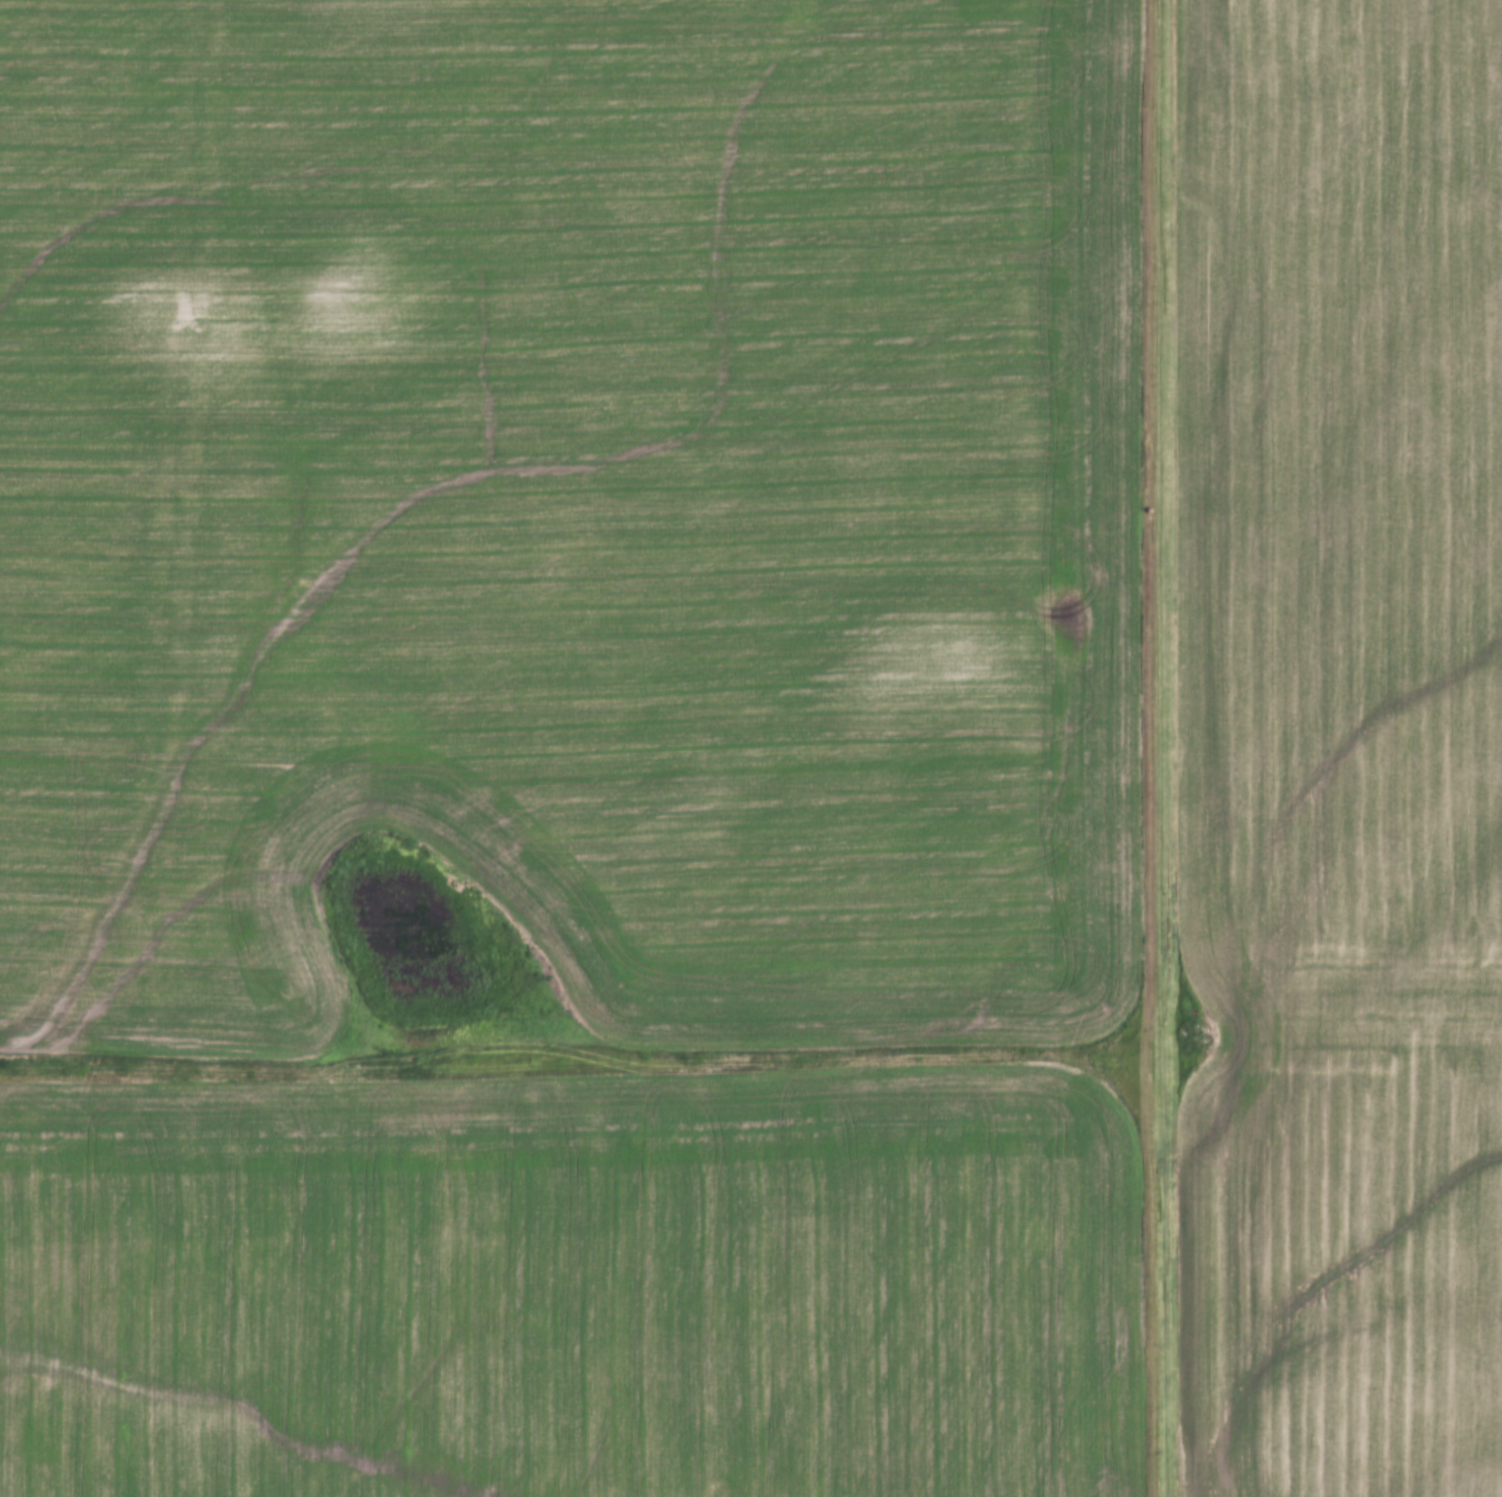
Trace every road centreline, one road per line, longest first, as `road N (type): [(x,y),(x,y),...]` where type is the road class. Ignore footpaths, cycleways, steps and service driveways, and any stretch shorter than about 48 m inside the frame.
road 1 (track): [(1169,1020),(1166,0)]

